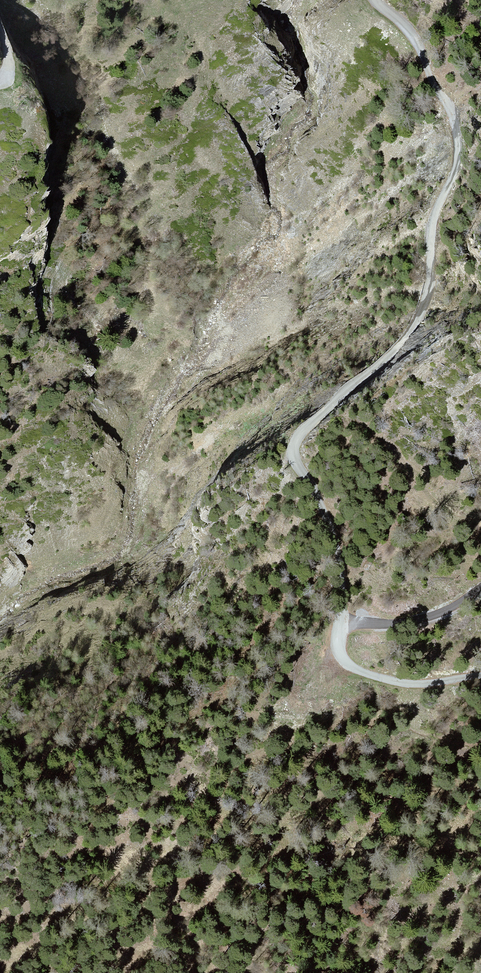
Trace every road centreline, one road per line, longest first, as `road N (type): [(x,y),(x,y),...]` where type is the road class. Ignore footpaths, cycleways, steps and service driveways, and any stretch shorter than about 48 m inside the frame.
road 1 (unclassified): [(480,676),(400,683),(343,658),(337,541),(295,455),(298,439),(420,316),(434,212),(459,156),(456,125),(420,46),(375,0)]
road 2 (track): [(340,627),(435,616),(480,588)]

